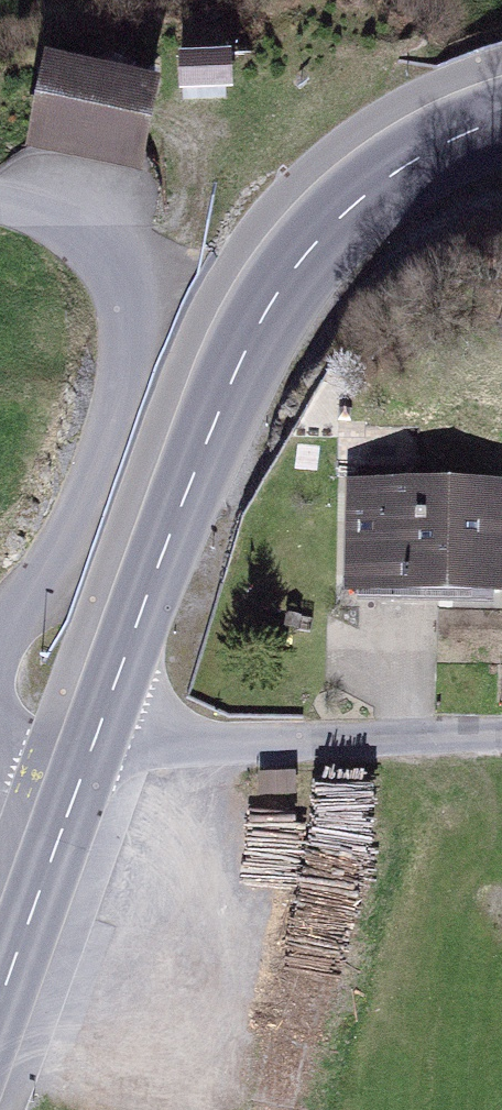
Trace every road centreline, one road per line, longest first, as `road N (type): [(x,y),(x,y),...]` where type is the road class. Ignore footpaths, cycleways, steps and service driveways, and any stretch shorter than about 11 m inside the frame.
road 1 (secondary): [(96,737),(215,421),(305,255),(397,173),(501,121)]
road 2 (residential): [(0,636),(60,566),(130,371),(135,330),(133,290),(119,261),(93,238),(0,204)]
road 3 (unclassified): [(96,737),(135,729),(201,746),(501,733)]
road 4 (secondary): [(0,999),(96,737)]

